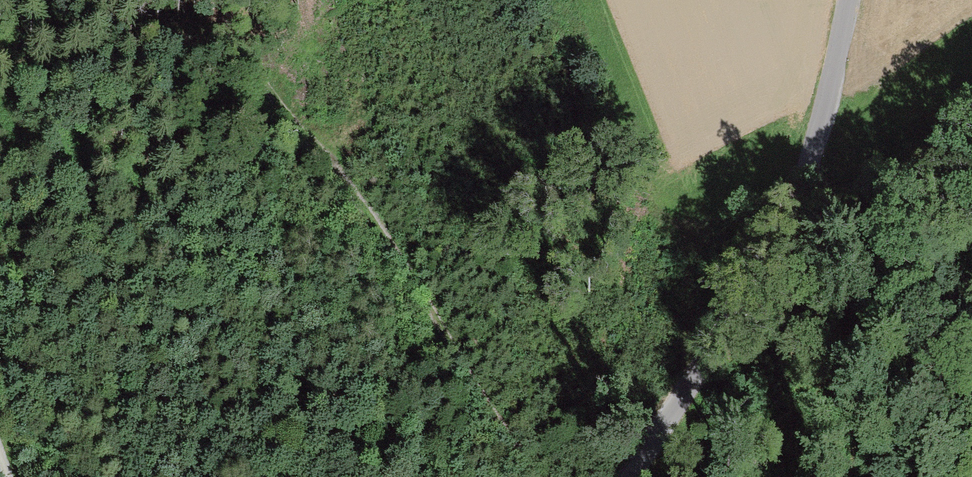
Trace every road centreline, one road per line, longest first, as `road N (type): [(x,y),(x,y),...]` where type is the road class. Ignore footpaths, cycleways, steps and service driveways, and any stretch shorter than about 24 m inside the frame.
road 1 (unclassified): [(846,0),(809,174),(628,476)]
road 2 (track): [(536,476),(458,363),(439,316),(278,82)]
road 3 (track): [(939,476),(833,262),(809,174)]

